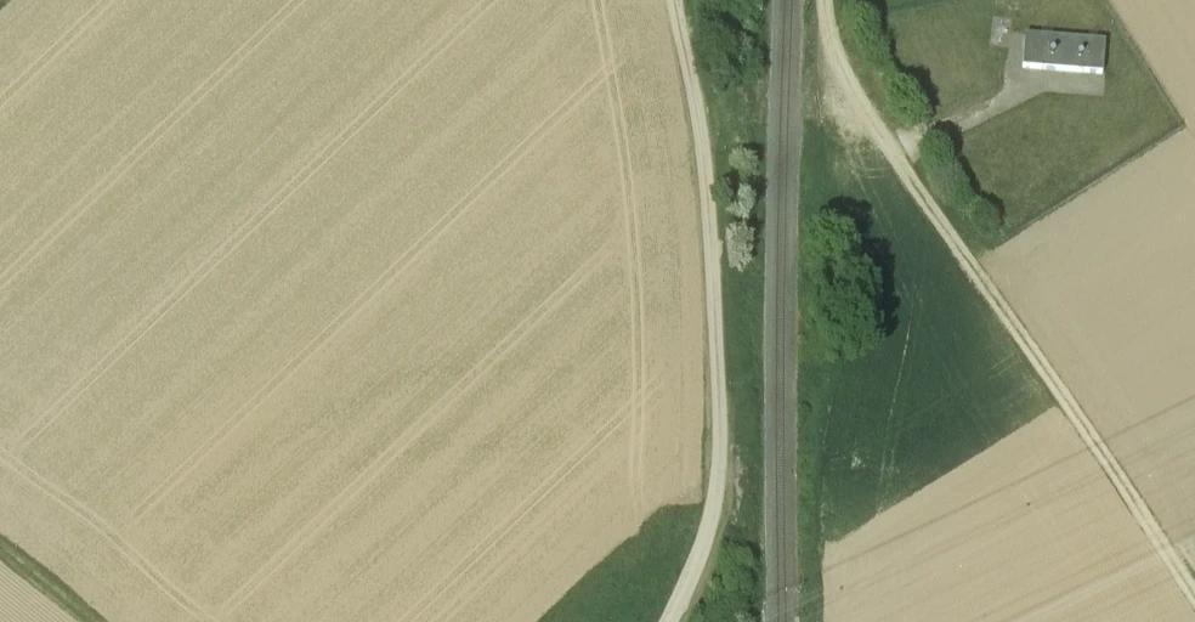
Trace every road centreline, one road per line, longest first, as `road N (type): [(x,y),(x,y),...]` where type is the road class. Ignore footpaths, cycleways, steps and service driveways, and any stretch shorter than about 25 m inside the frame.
road 1 (track): [(826,0),(854,96),(1194,596)]
road 2 (track): [(674,0),(700,129),(719,450),(705,539),(662,621)]
road 3 (track): [(0,536),(105,621)]

